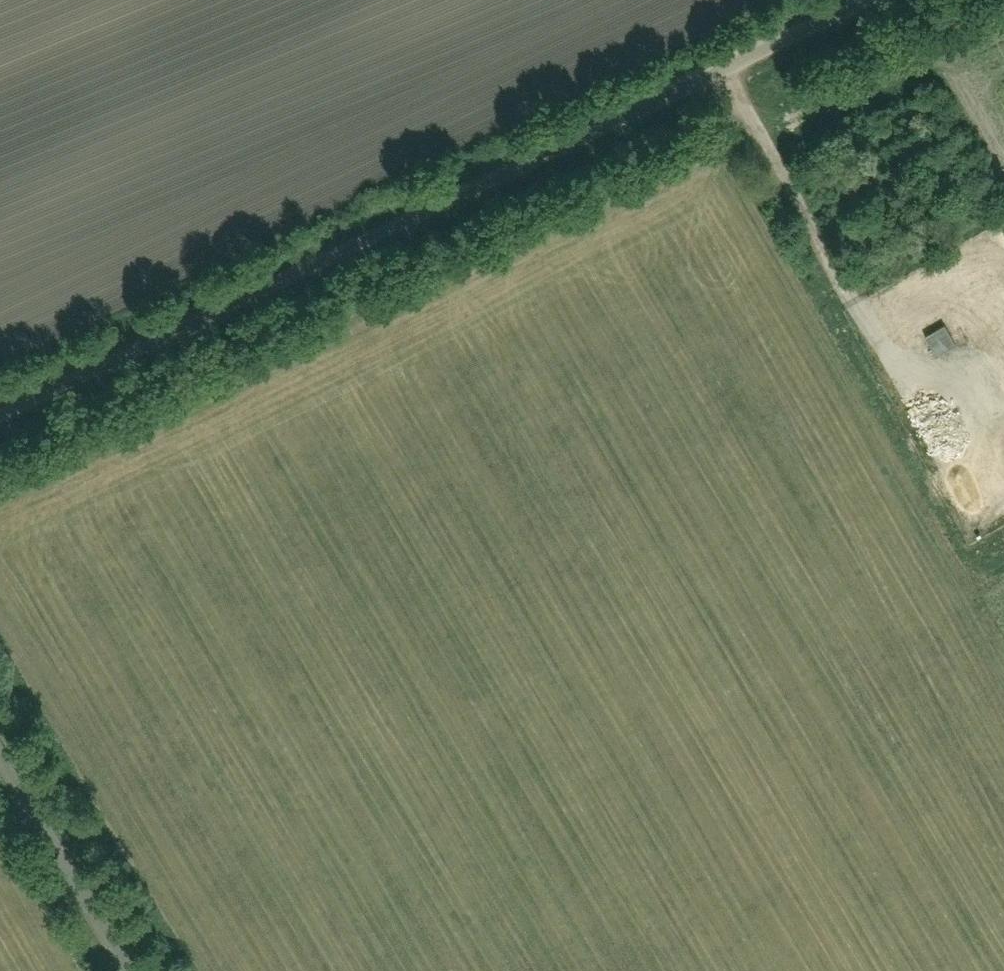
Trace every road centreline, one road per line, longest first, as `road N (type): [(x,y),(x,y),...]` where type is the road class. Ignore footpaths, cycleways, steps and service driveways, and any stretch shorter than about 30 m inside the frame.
road 1 (residential): [(863,0),(0,411)]
road 2 (residential): [(0,756),(129,970)]

